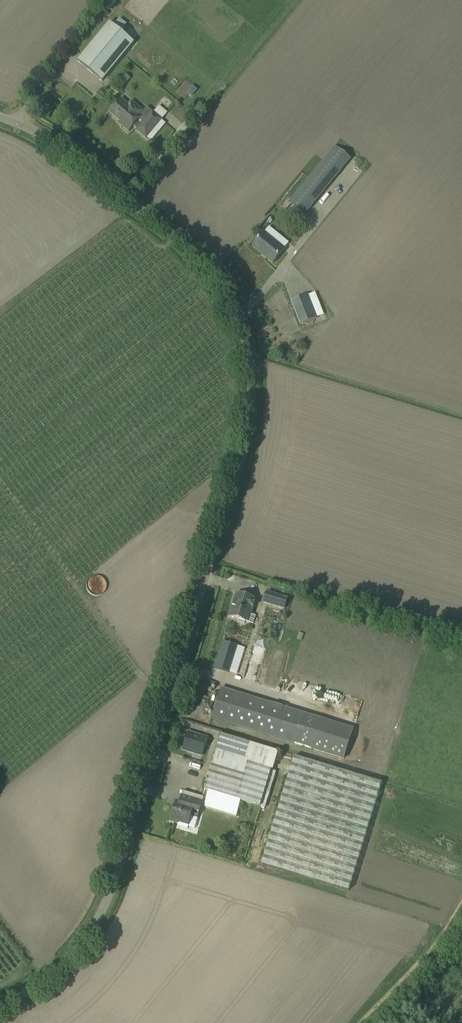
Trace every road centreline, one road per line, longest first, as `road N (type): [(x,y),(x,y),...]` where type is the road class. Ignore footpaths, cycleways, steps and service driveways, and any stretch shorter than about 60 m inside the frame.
road 1 (unclassified): [(0,1003),(68,963),(94,934),(122,880),(246,468),(259,388),(232,288),(112,181),(0,113)]

